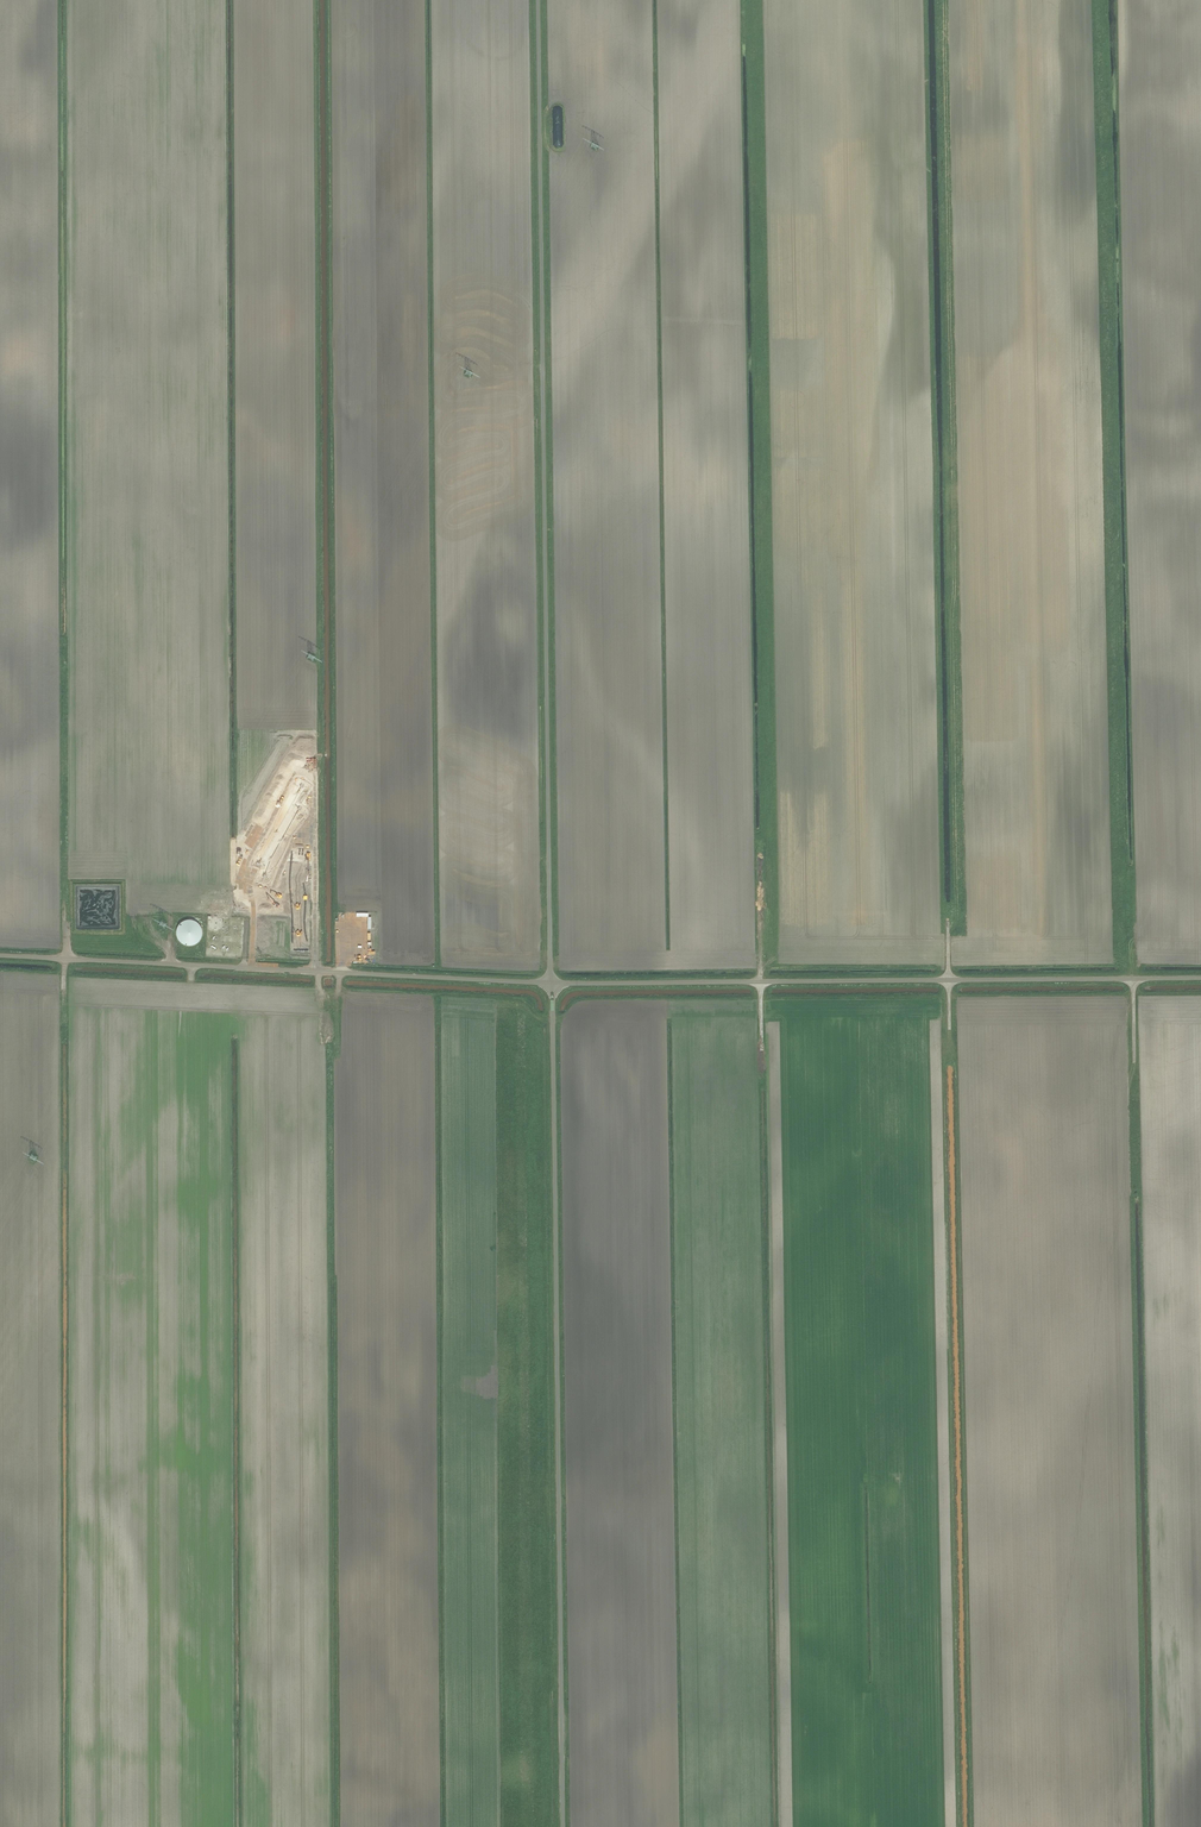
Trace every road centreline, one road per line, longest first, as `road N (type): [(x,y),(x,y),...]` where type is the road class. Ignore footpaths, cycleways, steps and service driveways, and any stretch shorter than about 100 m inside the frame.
road 1 (unclassified): [(551,984),(537,0)]
road 2 (unclassified): [(563,1826),(551,984)]
road 3 (unclassified): [(1200,978),(551,984)]
road 4 (unclassified): [(551,984),(0,955)]

